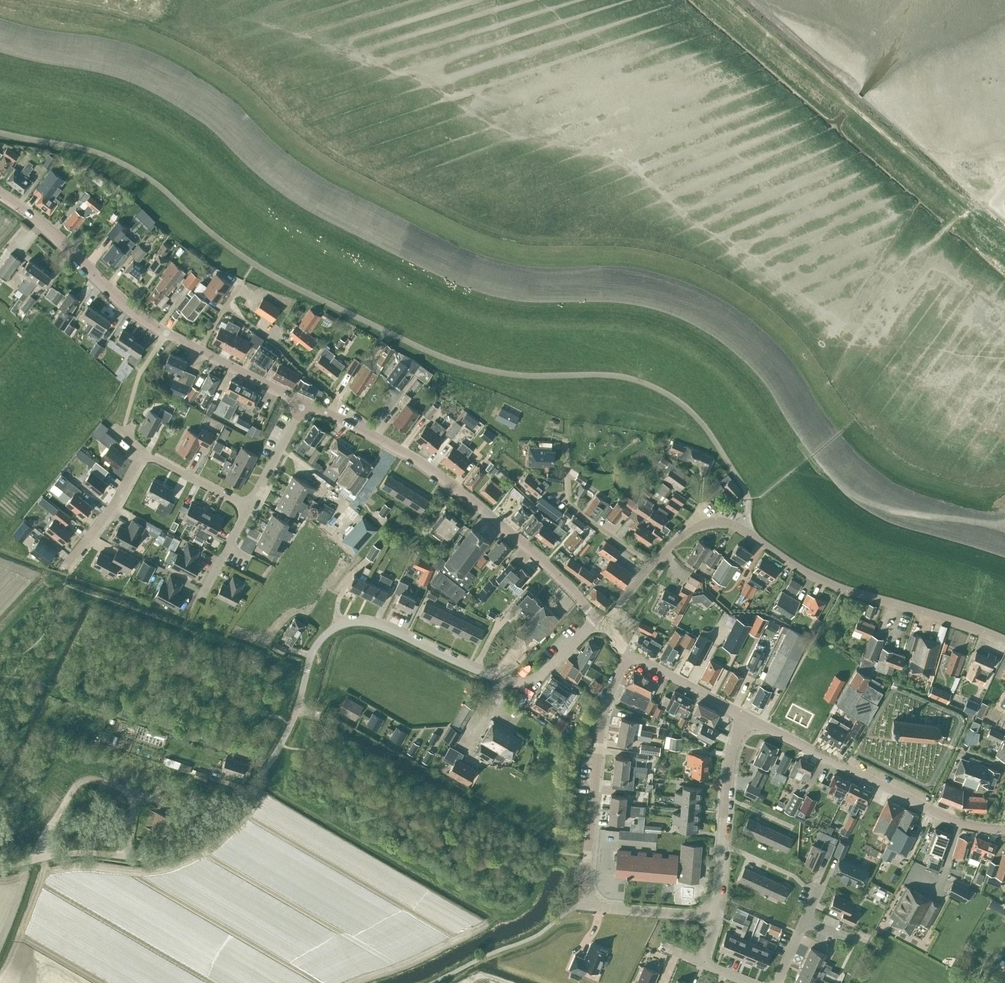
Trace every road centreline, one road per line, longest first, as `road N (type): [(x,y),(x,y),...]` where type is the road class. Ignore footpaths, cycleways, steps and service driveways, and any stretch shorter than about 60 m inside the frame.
road 1 (unclassified): [(0,865),(79,850),(157,855),(198,842),(277,756),(311,654),(337,627),(377,625),(514,683),(540,676),(600,622)]
road 2 (residential): [(1004,641),(841,589),(726,522),(686,534),(652,565)]
road 3 (residential): [(713,914),(584,901),(599,737),(628,653)]
road 4 (tertiary): [(600,622),(470,499),(329,414)]
road 5 (tertiary): [(1004,829),(935,812),(746,716)]
road 6 (tertiary): [(198,350),(124,305),(38,219),(0,194)]
road 7 (residential): [(713,914),(729,777),(746,716)]
road 8 (residential): [(652,565),(574,509),(565,442)]
road 9 (residential): [(329,414),(336,398),(224,307)]
road 10 (residential): [(65,565),(142,451)]
road 11 (tertiary): [(746,716),(628,653)]

